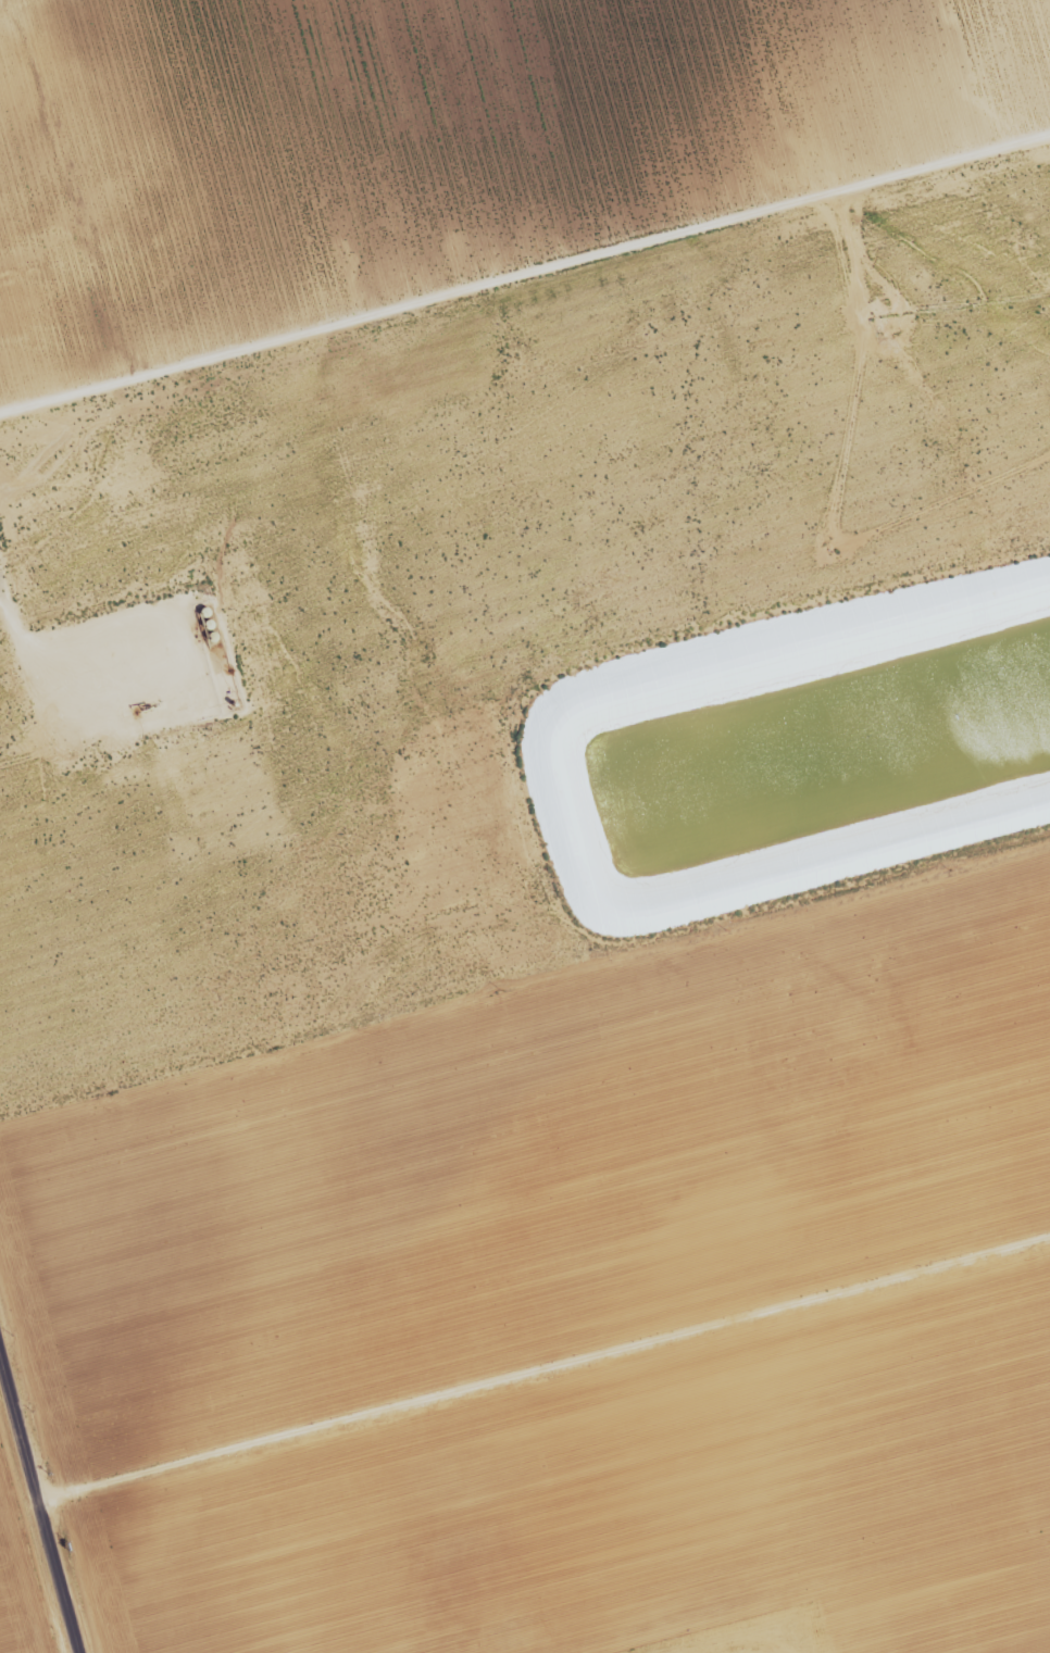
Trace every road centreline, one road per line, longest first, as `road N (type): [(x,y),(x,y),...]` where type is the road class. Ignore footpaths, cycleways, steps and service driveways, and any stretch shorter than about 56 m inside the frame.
road 1 (residential): [(70,1652),(50,1582),(34,1566),(0,1374)]

